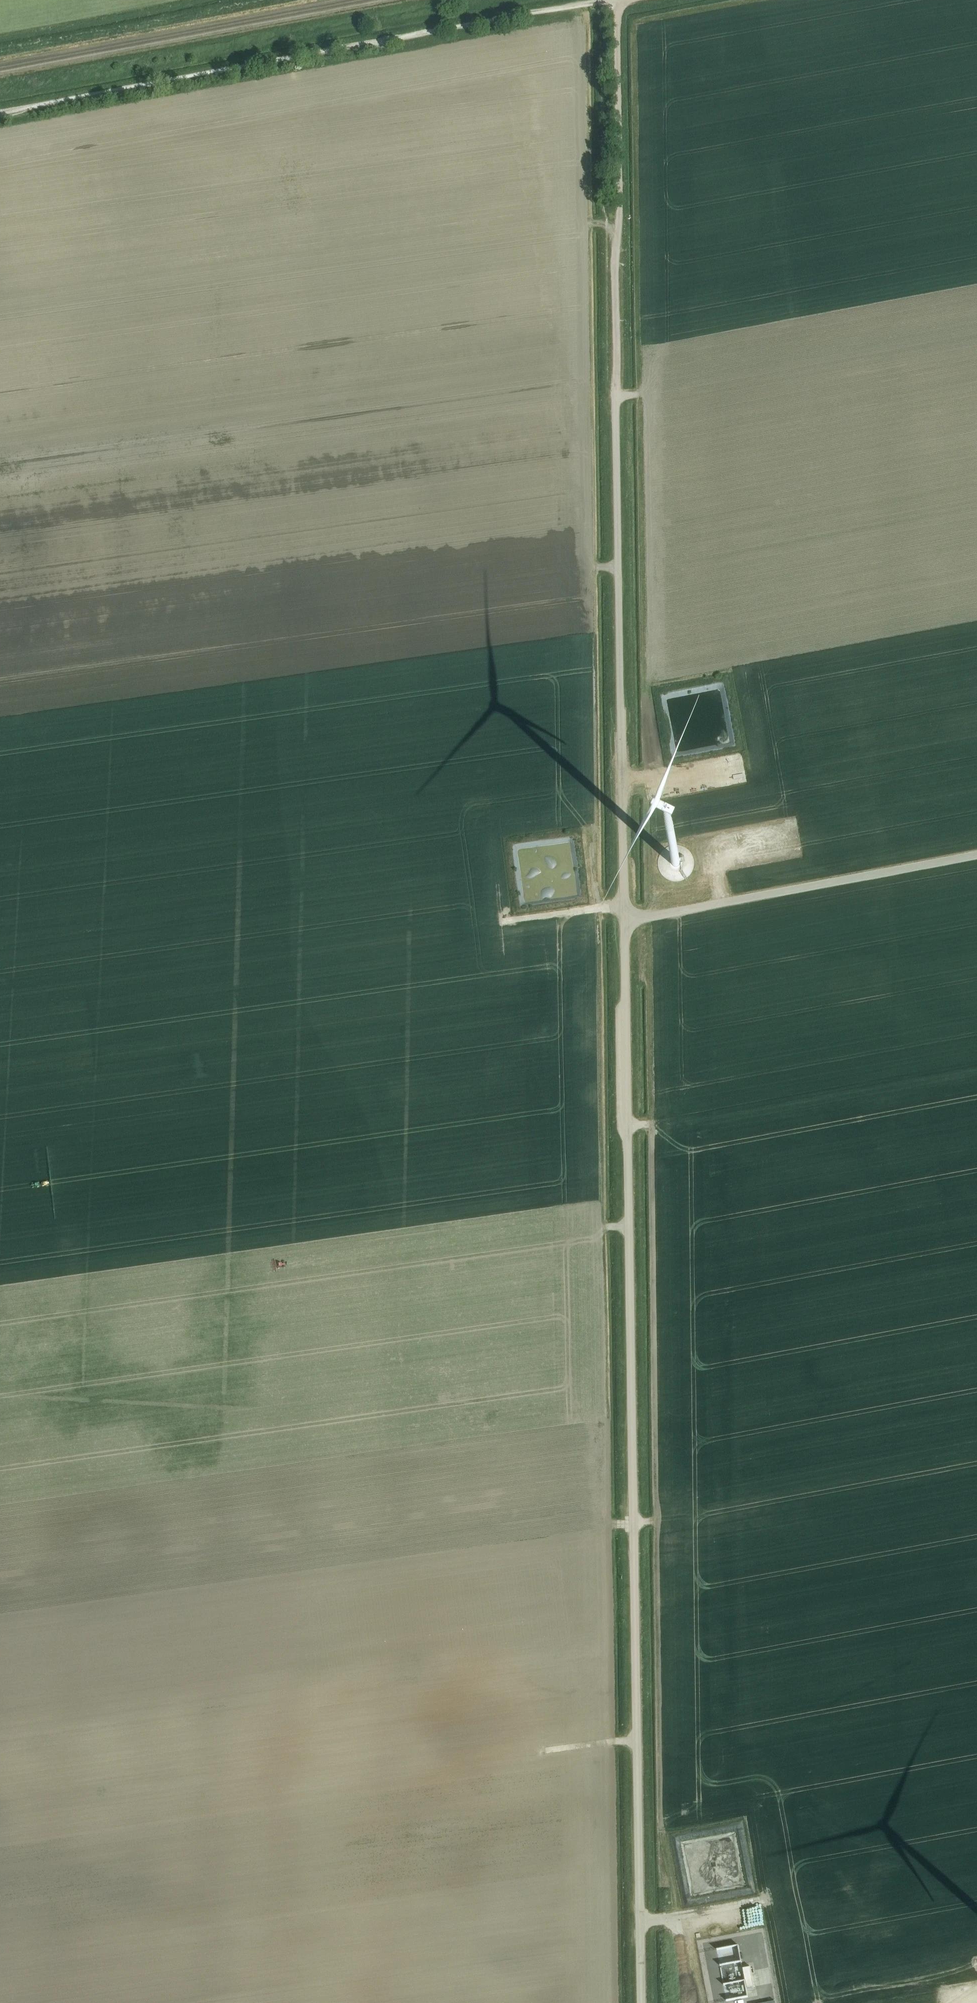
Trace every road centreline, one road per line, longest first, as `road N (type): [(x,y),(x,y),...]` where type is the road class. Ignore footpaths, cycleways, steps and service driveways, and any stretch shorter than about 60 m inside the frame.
road 1 (unclassified): [(641,2002),(614,394)]
road 2 (track): [(0,112),(589,0)]
road 3 (track): [(614,394),(614,0)]

